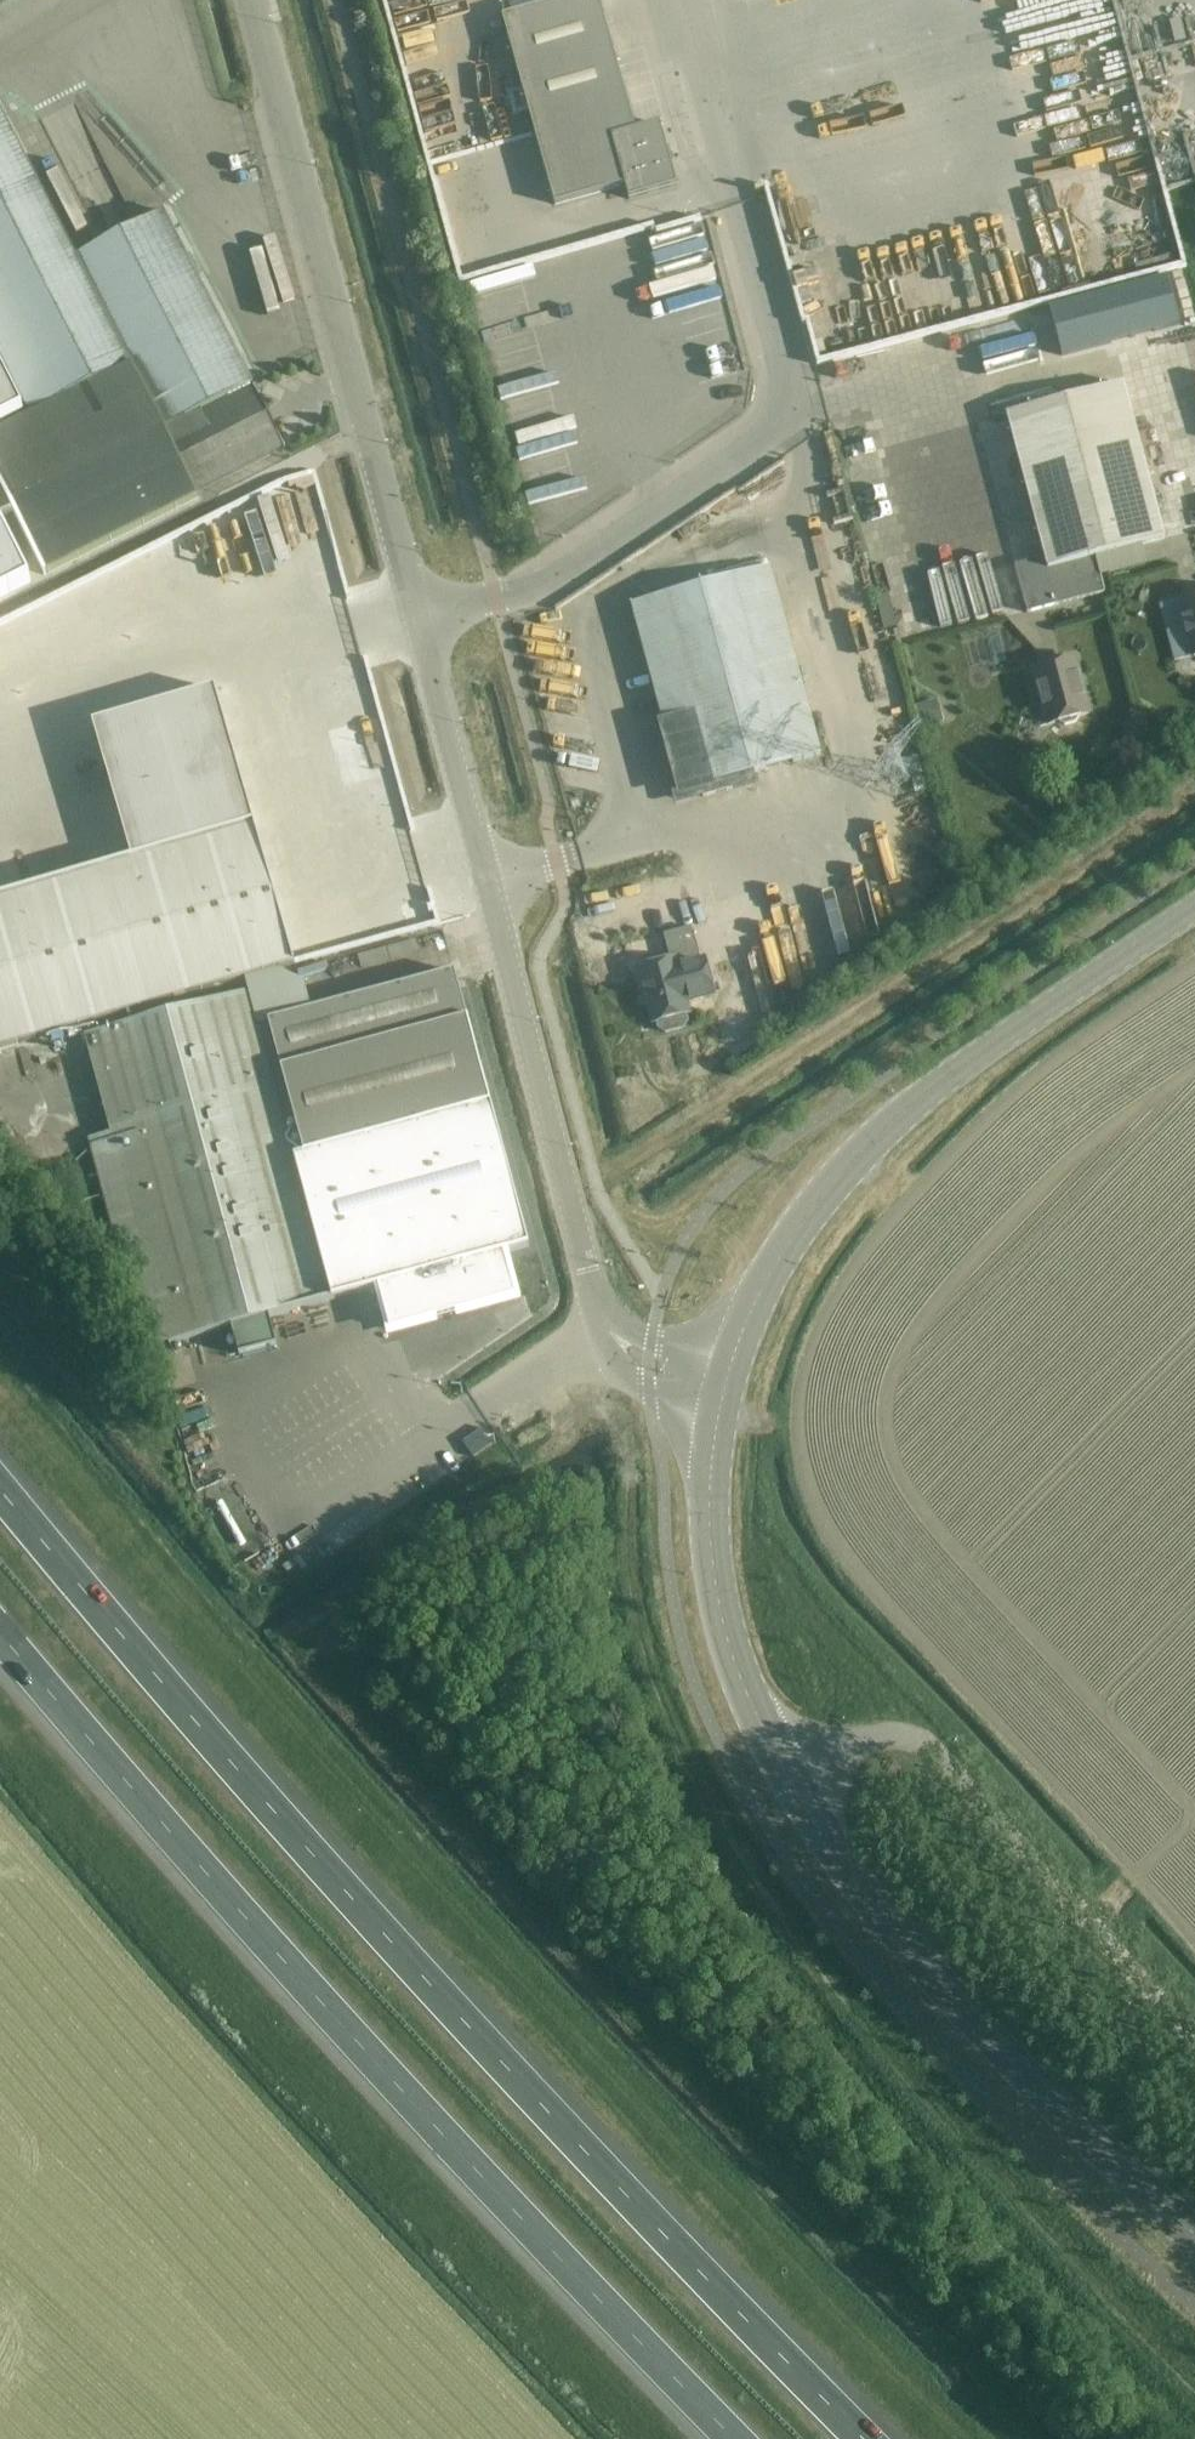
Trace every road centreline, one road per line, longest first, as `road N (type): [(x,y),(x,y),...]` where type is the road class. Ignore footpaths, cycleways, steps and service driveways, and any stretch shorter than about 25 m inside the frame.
road 1 (motorway): [(866,2438),(344,1891),(0,1487)]
road 2 (motorway): [(0,1632),(265,1942),(730,2438)]
road 3 (unclassified): [(725,1391),(647,1371),(605,1343),(417,618)]
road 4 (unclassified): [(725,1391),(781,1253),(853,1164),(943,1087),(1194,912)]
road 5 (unclassified): [(417,618),(253,0)]
road 6 (unclassified): [(417,618),(545,582),(753,450),(772,426),(781,398),(777,360),(739,210)]
road 7 (unclassified): [(1194,2237),(1027,2076),(849,1871),(778,1765)]
road 8 (unclassified): [(1194,2040),(942,1762),(906,1740),(876,1735),(834,1739),(778,1765)]
road 9 (unclassified): [(778,1765),(733,1660),(712,1538),(725,1391)]

